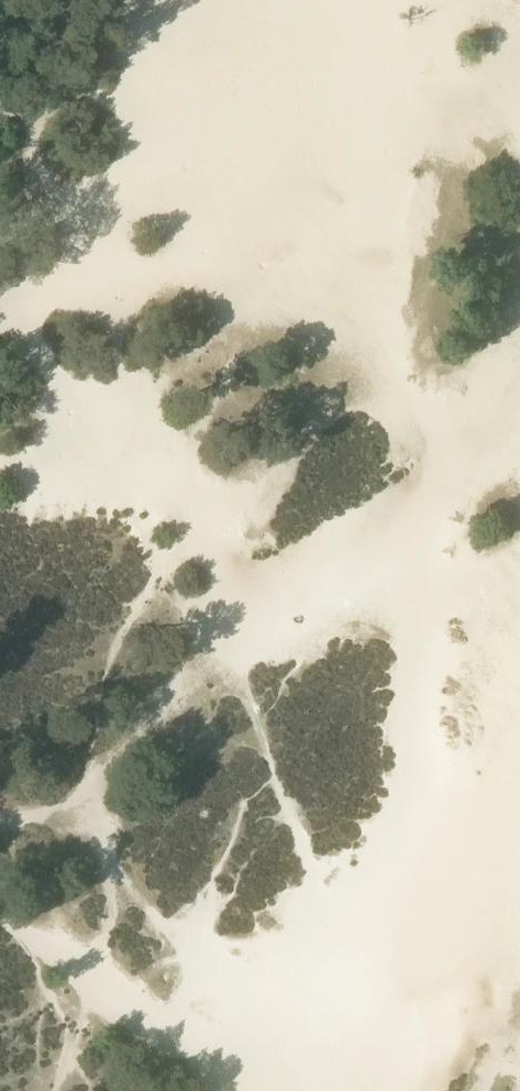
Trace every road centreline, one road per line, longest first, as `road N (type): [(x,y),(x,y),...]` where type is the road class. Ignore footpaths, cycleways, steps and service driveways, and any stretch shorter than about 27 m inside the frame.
road 1 (track): [(0,902),(116,1027),(178,1065),(196,1090)]

